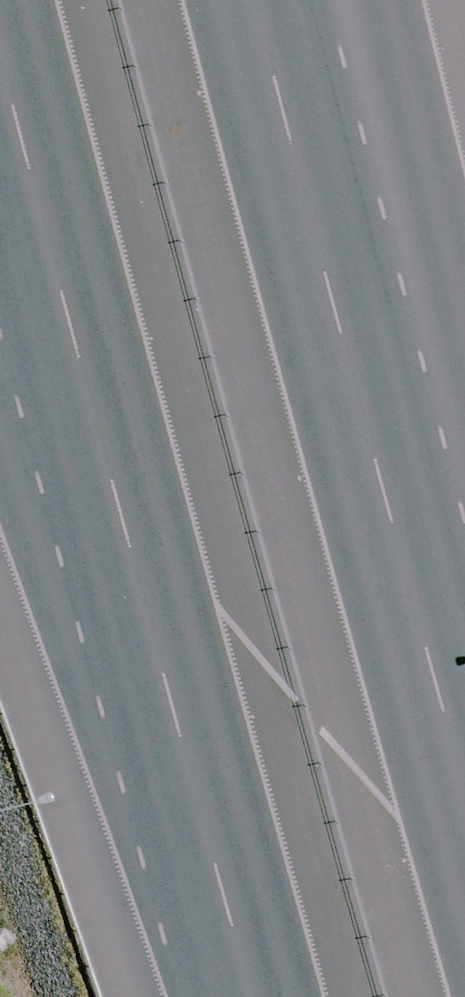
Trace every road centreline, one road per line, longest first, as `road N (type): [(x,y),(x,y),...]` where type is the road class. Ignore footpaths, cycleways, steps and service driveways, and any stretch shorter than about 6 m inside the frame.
road 1 (motorway): [(267,996),(9,0)]
road 2 (motorway): [(254,0),(452,731)]
road 3 (motorway): [(344,0),(452,731)]
road 4 (motorway): [(250,996),(0,392)]

